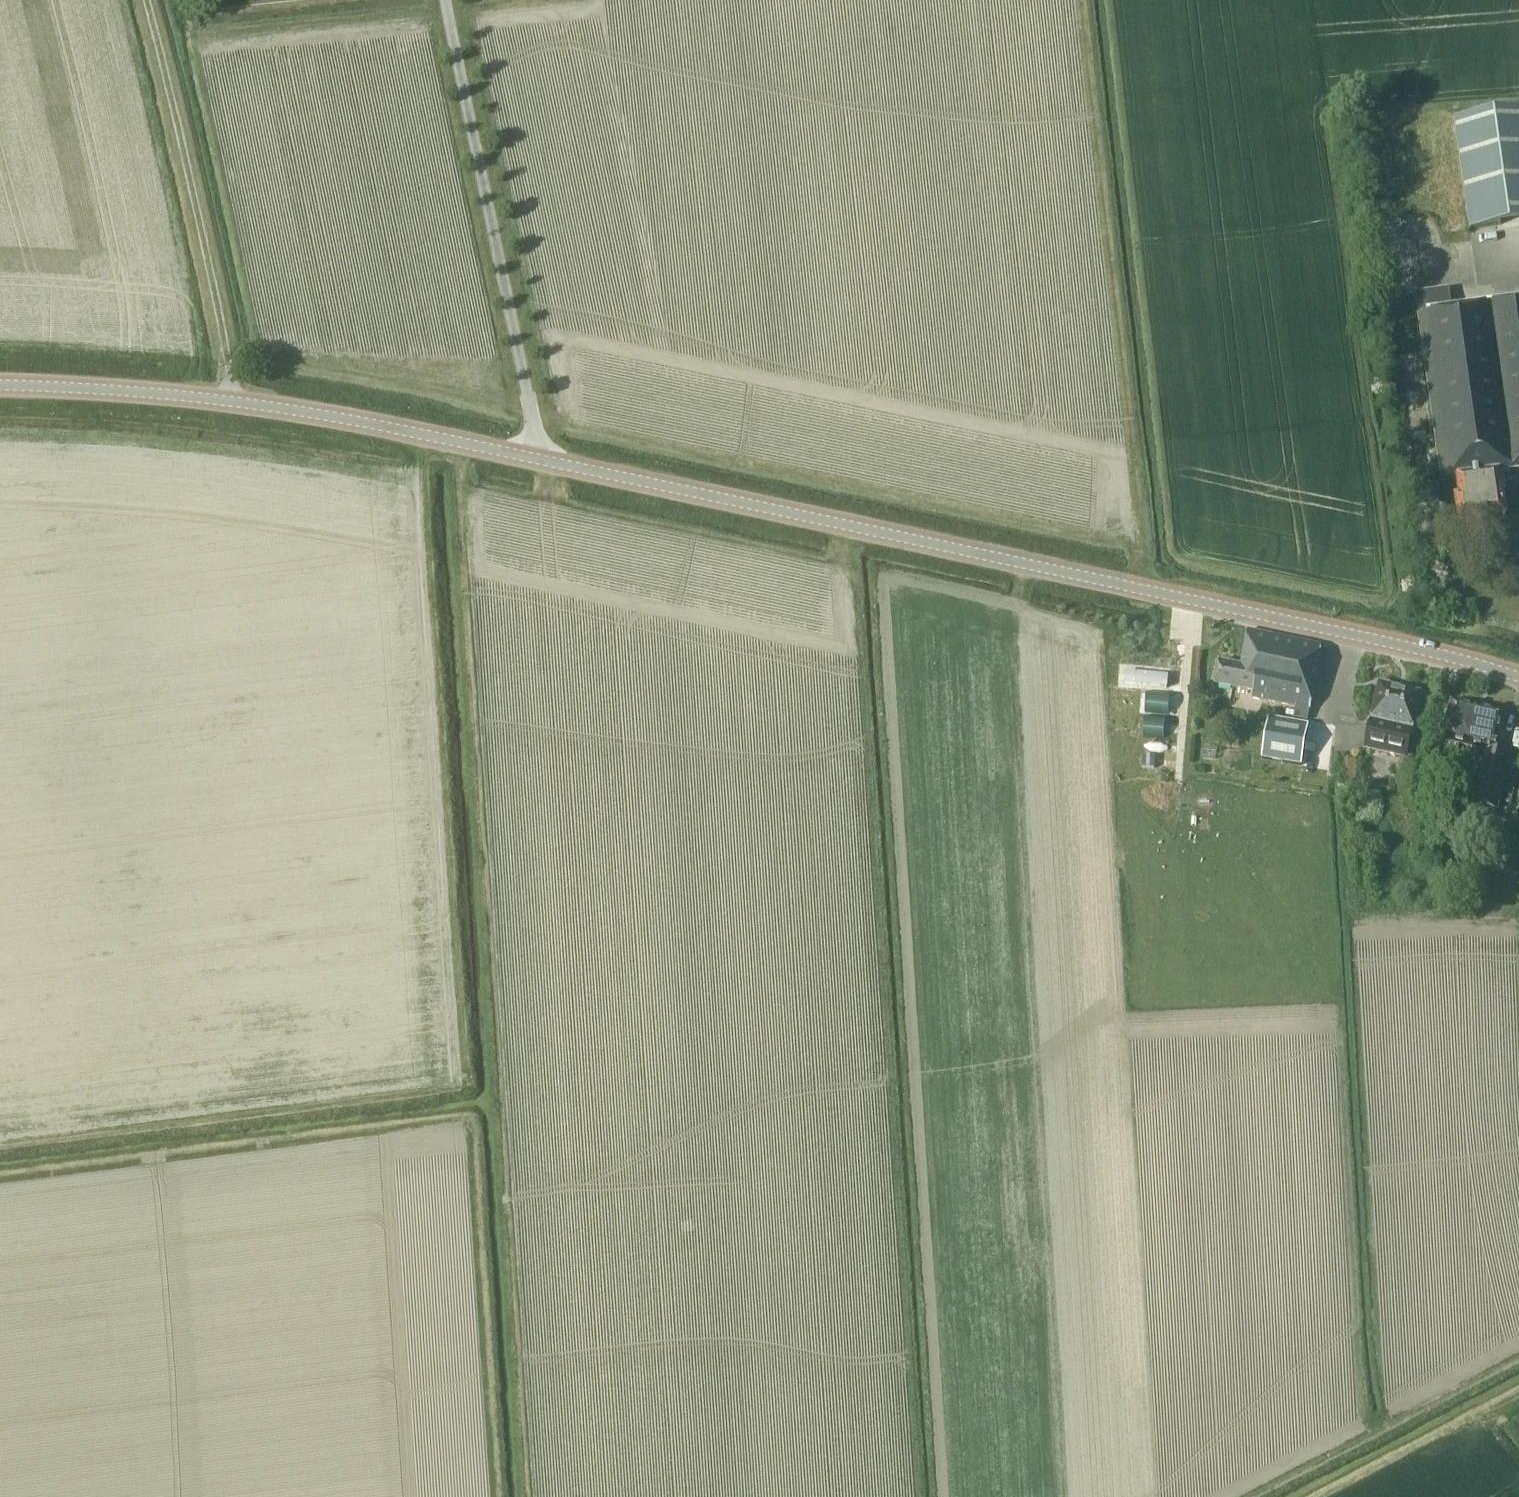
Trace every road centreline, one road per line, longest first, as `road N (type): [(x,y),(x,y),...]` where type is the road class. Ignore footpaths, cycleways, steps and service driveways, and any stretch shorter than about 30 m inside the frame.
road 1 (tertiary): [(1518,678),(320,417),(0,392)]

